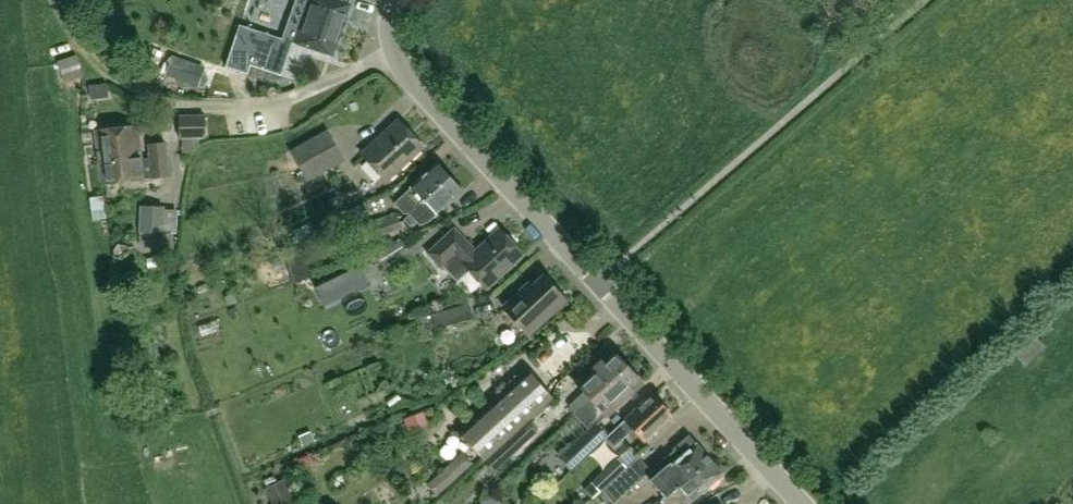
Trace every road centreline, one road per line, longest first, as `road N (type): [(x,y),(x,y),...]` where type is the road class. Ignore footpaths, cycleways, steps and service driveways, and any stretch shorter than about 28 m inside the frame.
road 1 (unclassified): [(804,503),(418,88),(395,47),(393,0)]
road 2 (track): [(176,105),(115,74),(53,0)]

